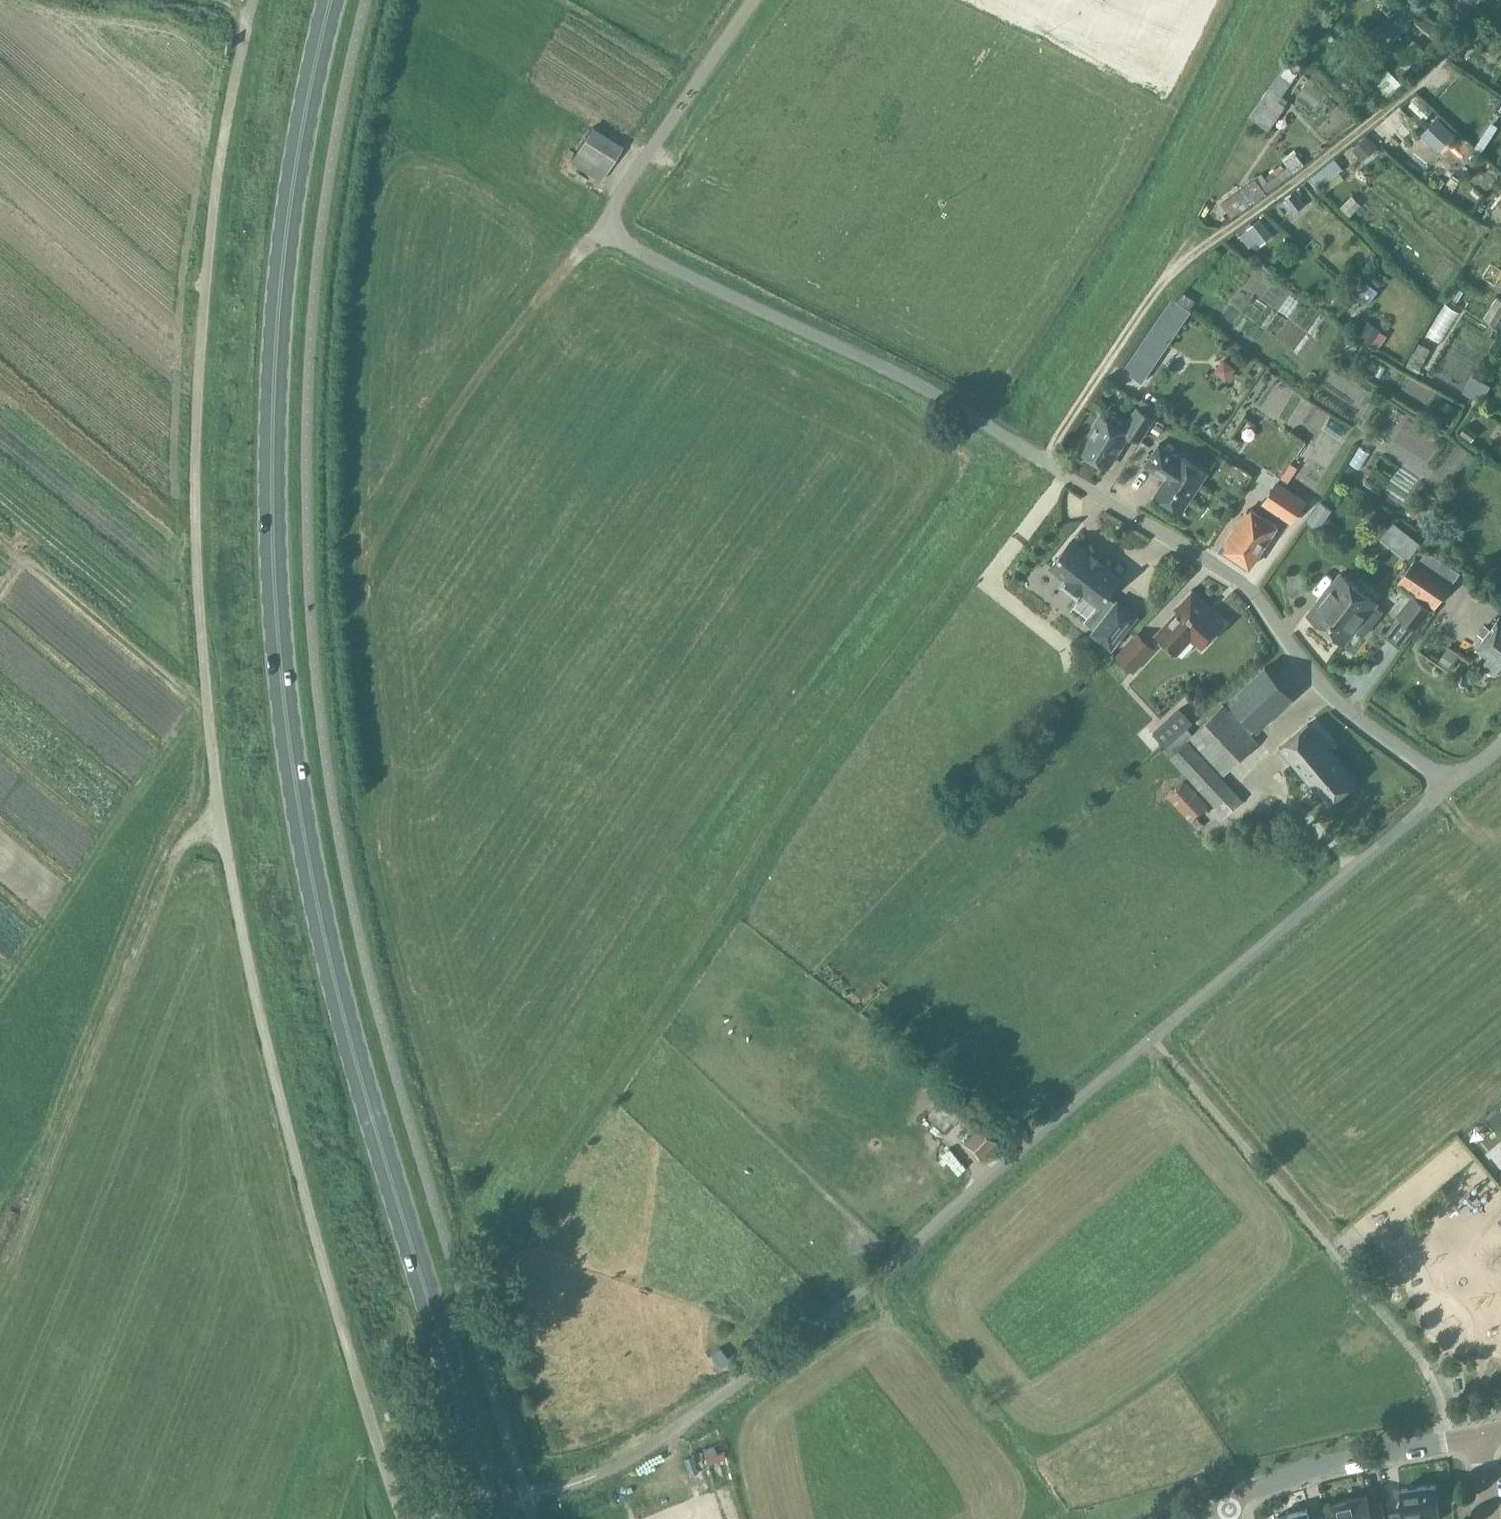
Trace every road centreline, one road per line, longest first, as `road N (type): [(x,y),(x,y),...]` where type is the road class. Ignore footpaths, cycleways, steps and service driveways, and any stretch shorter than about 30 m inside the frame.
road 1 (unclassified): [(402,1518),(326,1270),(217,816),(195,579),(194,403),(209,232),(249,0)]
road 2 (primary): [(494,1509),(320,917),(286,717),(274,579),(273,406),(283,268),(333,0)]
road 3 (unclassified): [(1453,786),(1330,695),(1237,573),(825,336),(617,238),(609,214),(753,0)]
road 4 (unclassified): [(1152,1038),(841,1309),(617,1469),(582,1483)]
road 5 (track): [(217,816),(170,857),(0,1284)]
road 6 (track): [(1496,0),(1402,98),(1191,254),(1154,294)]
road 7 (unclassified): [(1152,1038),(1453,786)]
road 8 (residential): [(1229,1498),(1339,1461),(1478,1435)]
road 9 (track): [(1154,294),(1045,460)]

